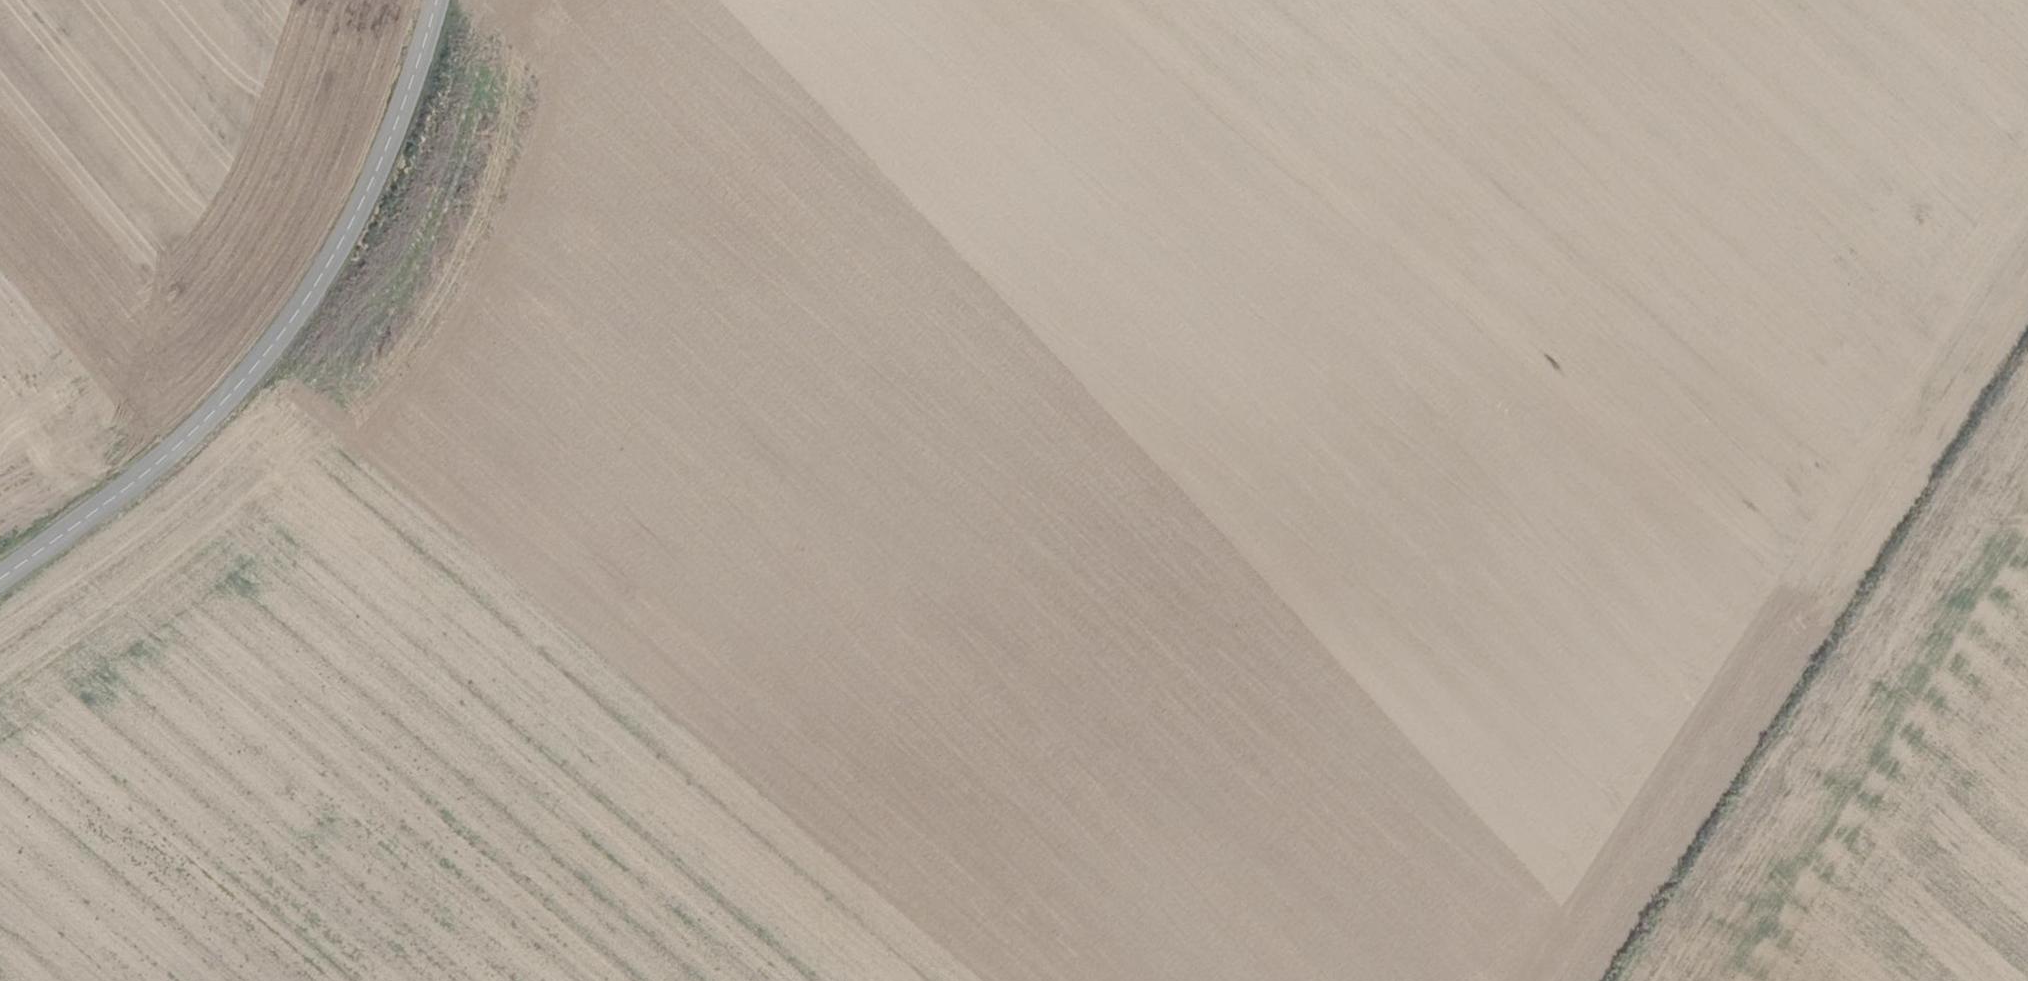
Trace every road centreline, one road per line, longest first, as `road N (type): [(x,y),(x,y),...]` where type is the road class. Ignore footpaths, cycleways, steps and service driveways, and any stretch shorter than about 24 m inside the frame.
road 1 (tertiary): [(0,578),(201,427),(272,347),(361,206),(437,0)]
road 2 (track): [(2027,388),(1633,980)]

